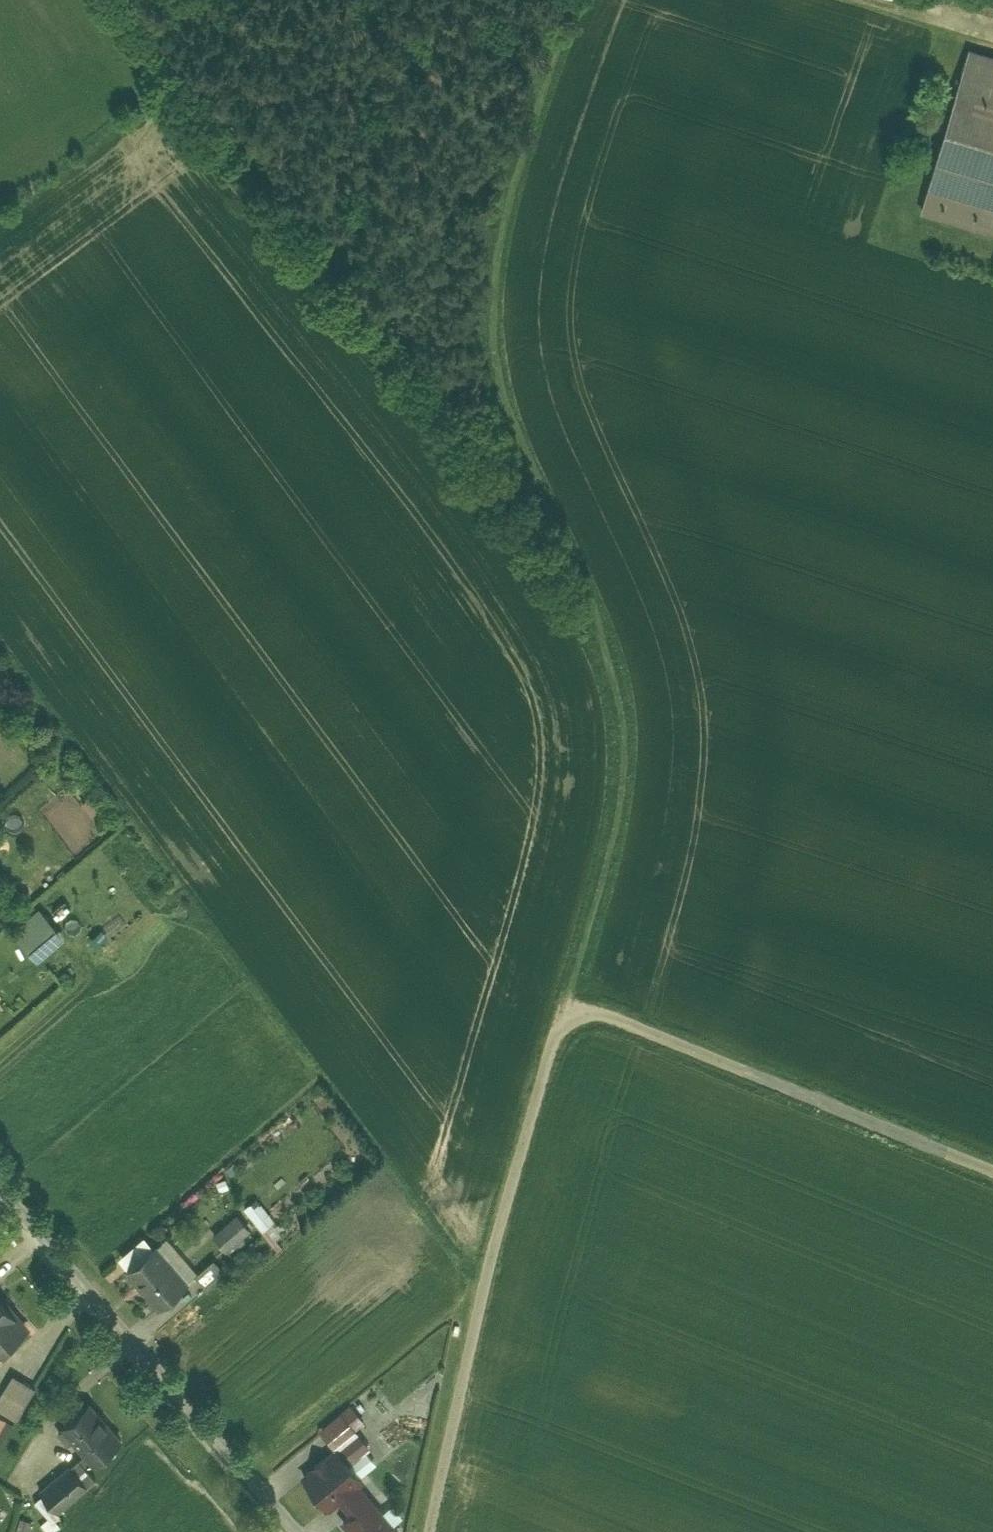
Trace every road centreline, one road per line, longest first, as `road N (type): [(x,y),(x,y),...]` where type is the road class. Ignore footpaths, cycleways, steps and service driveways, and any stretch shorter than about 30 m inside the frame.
road 1 (residential): [(992,1169),(613,1015),(584,1011),(555,1031),(486,1268),(429,1531)]
road 2 (residential): [(0,1184),(299,1531)]

